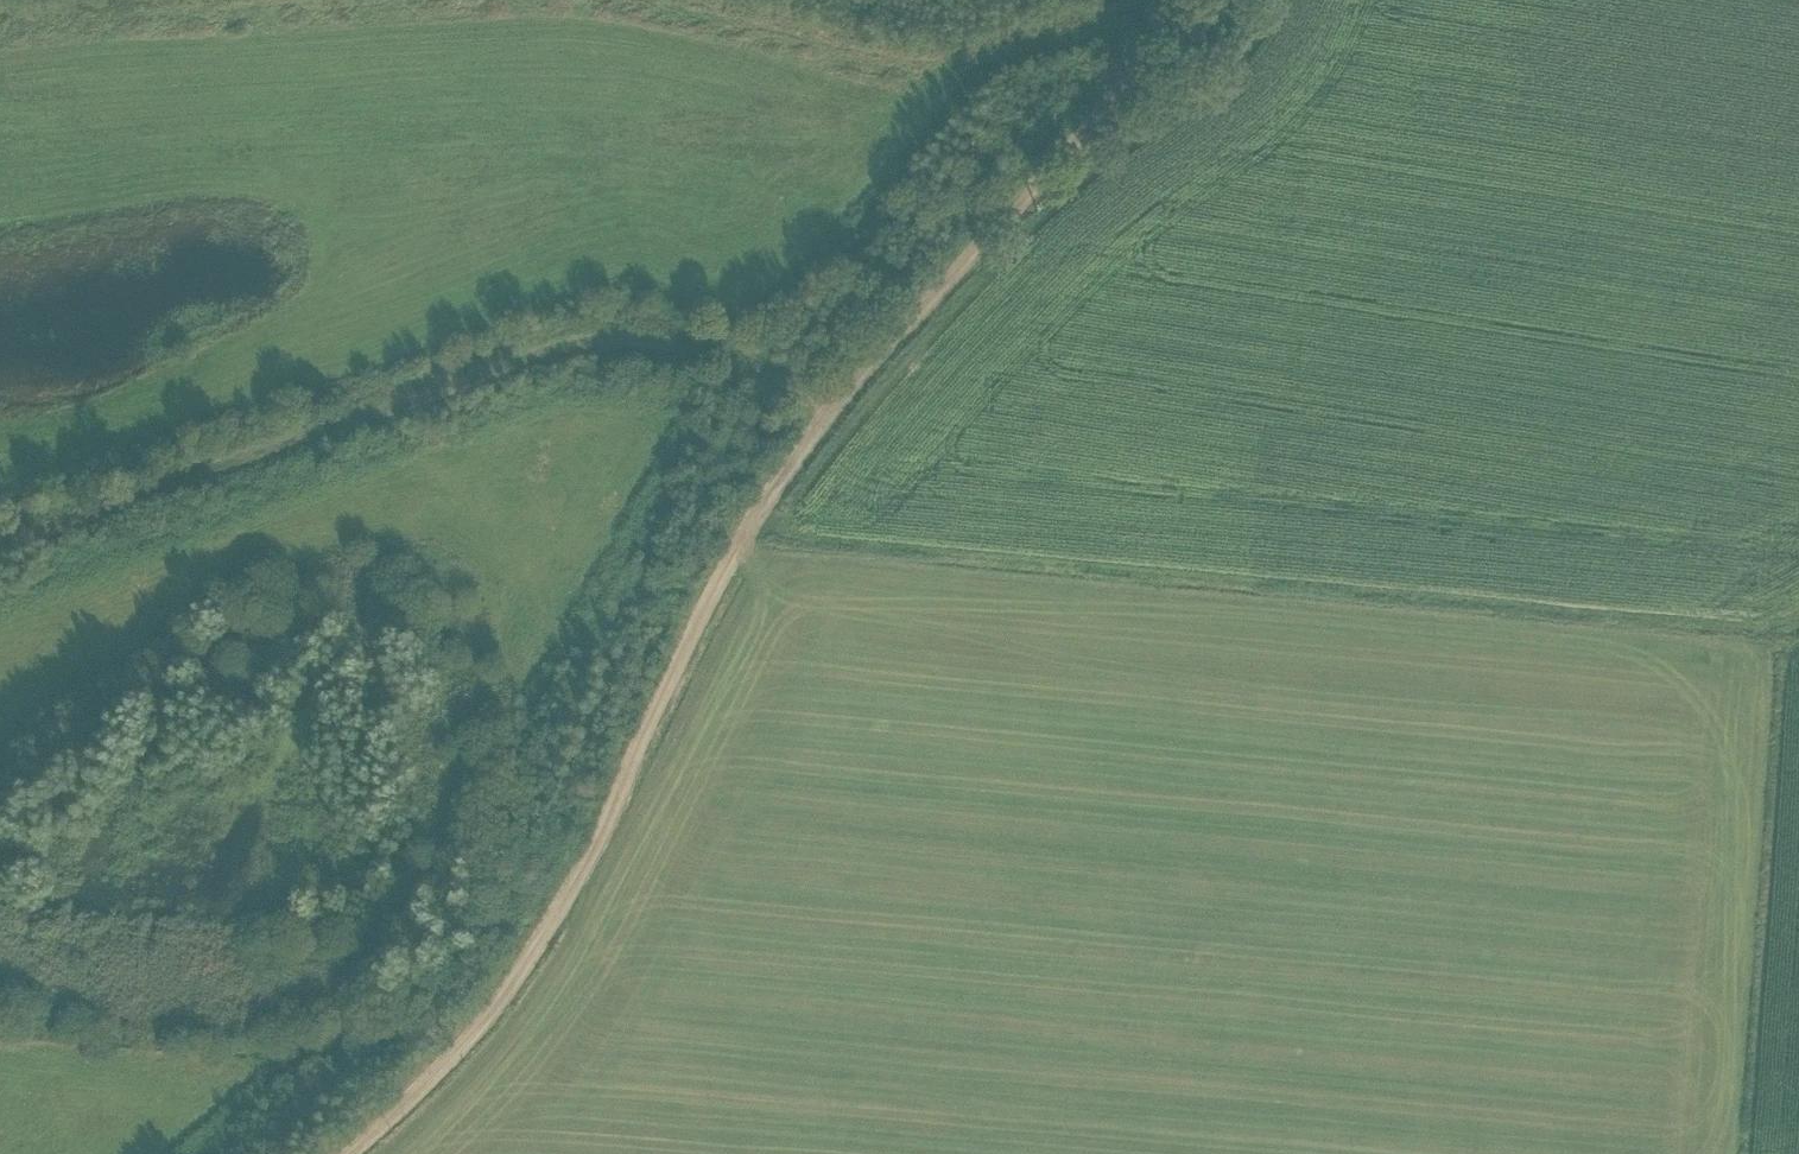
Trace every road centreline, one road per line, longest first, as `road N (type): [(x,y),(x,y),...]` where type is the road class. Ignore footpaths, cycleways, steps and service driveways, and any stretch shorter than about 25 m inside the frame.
road 1 (track): [(826,404),(741,539),(511,975),(440,1068),(345,1153)]
road 2 (track): [(0,546),(554,350),(635,345),(826,404)]
road 3 (track): [(826,404),(1117,93),(1171,0)]

